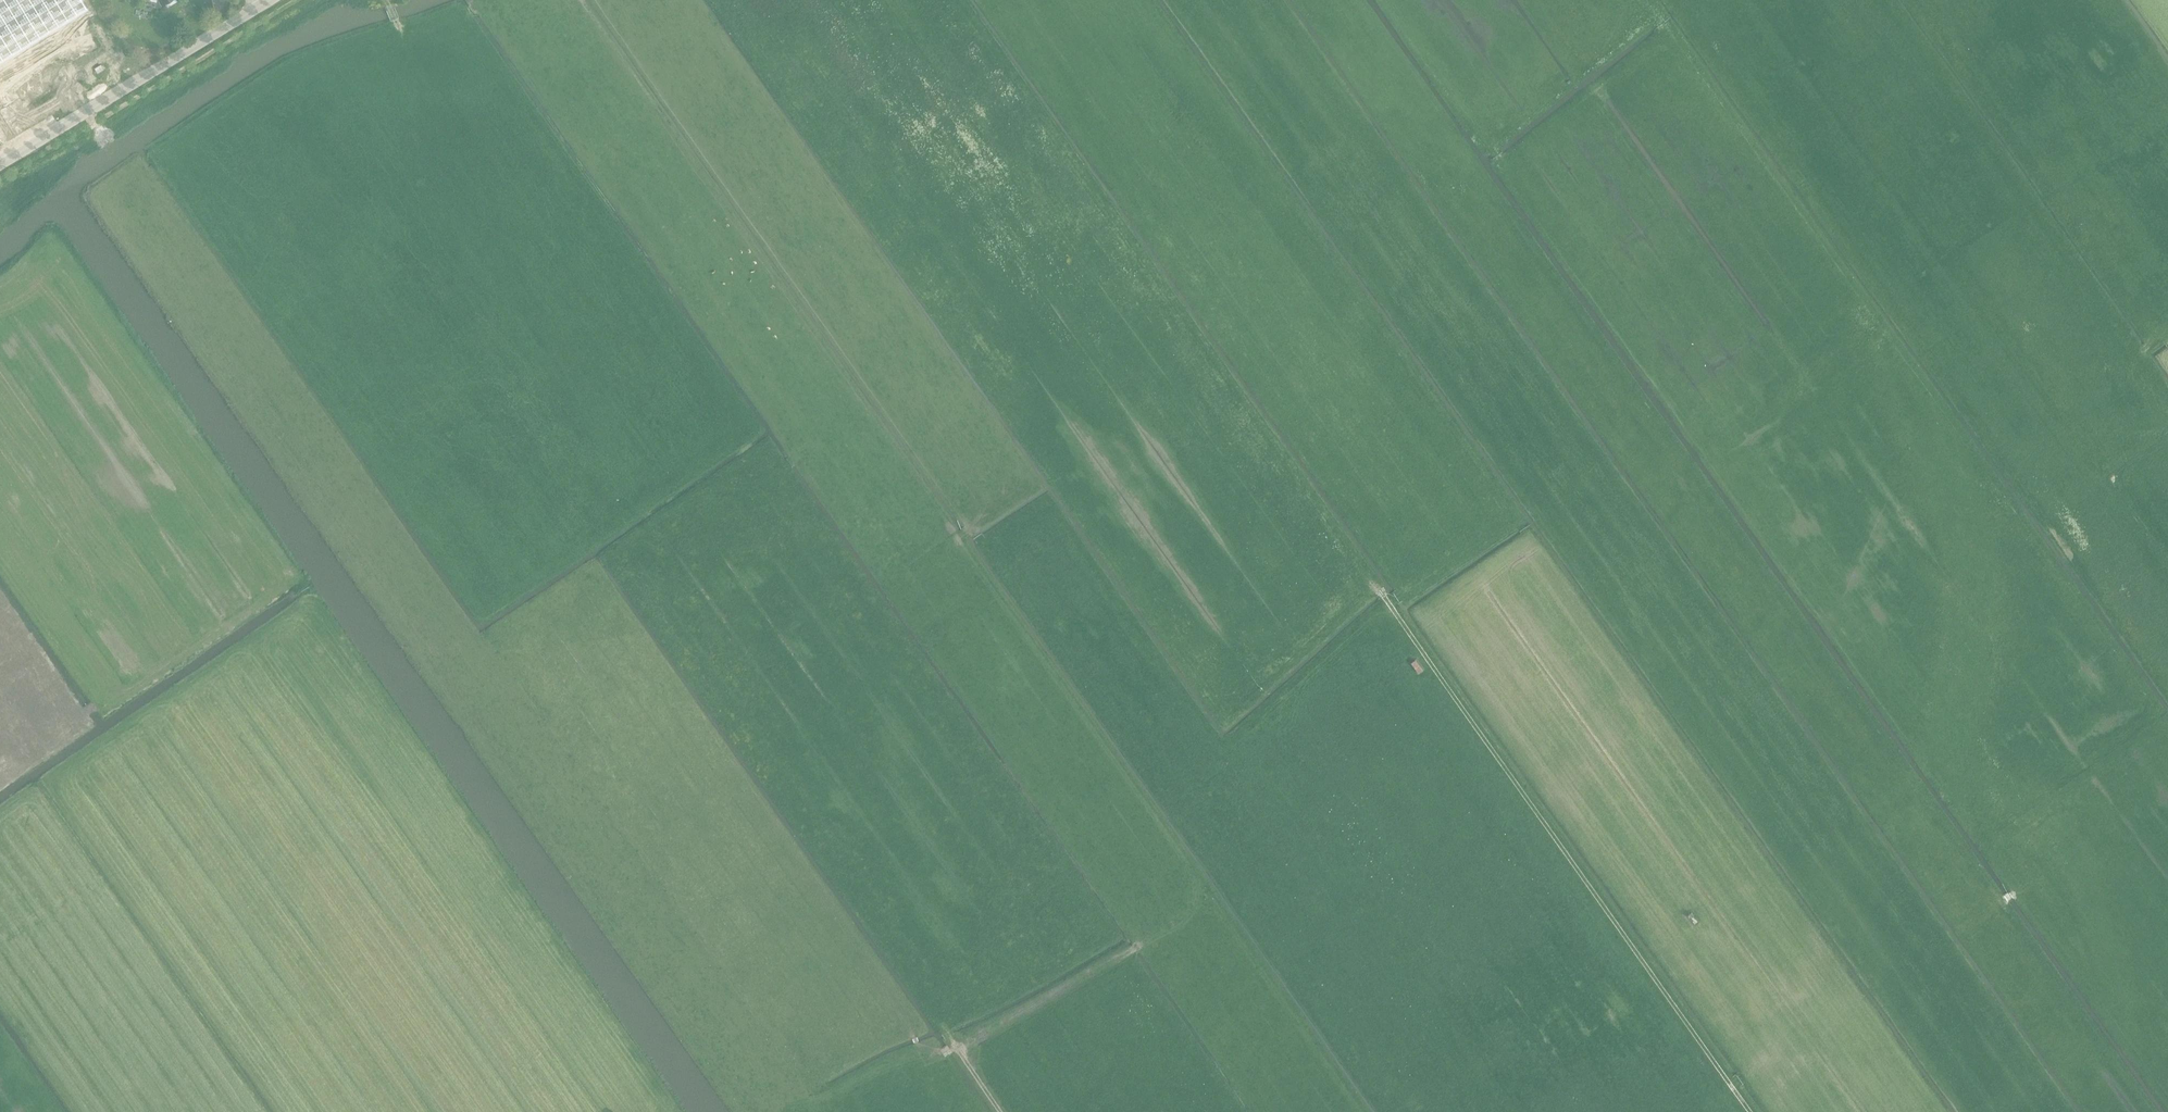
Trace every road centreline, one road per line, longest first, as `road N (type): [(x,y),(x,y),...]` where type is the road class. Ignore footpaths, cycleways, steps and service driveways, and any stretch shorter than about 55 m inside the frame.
road 1 (track): [(1750,1111),(1377,589)]
road 2 (unclassified): [(267,0),(0,162)]

